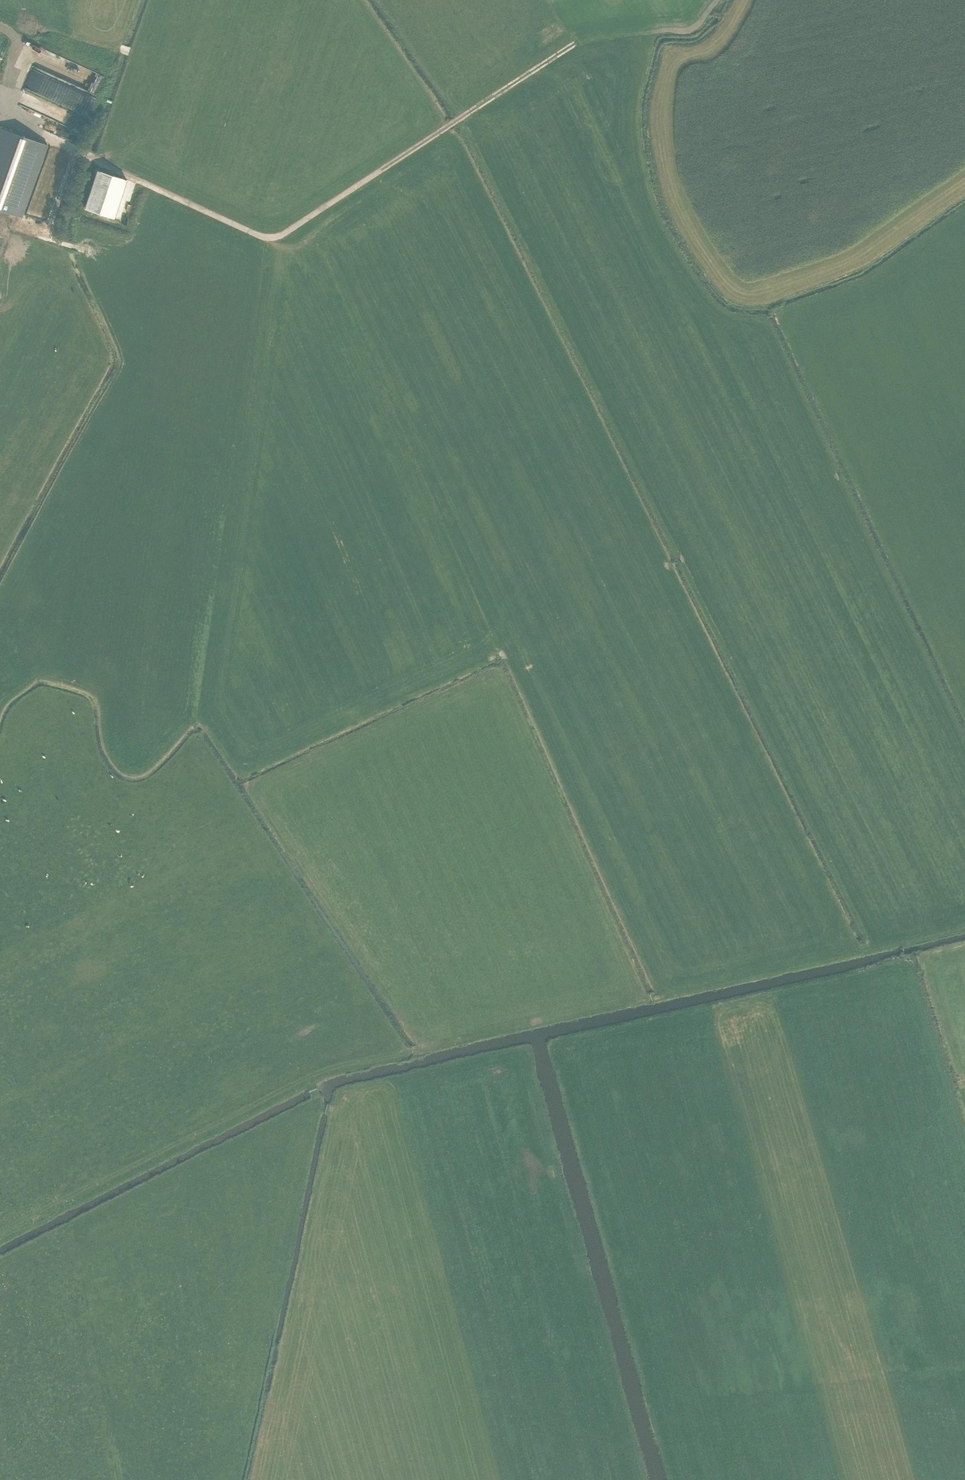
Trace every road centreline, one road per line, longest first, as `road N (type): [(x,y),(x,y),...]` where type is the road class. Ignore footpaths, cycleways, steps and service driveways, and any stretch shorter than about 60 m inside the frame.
road 1 (track): [(40,134),(275,239),(591,34),(691,11),(701,0)]

